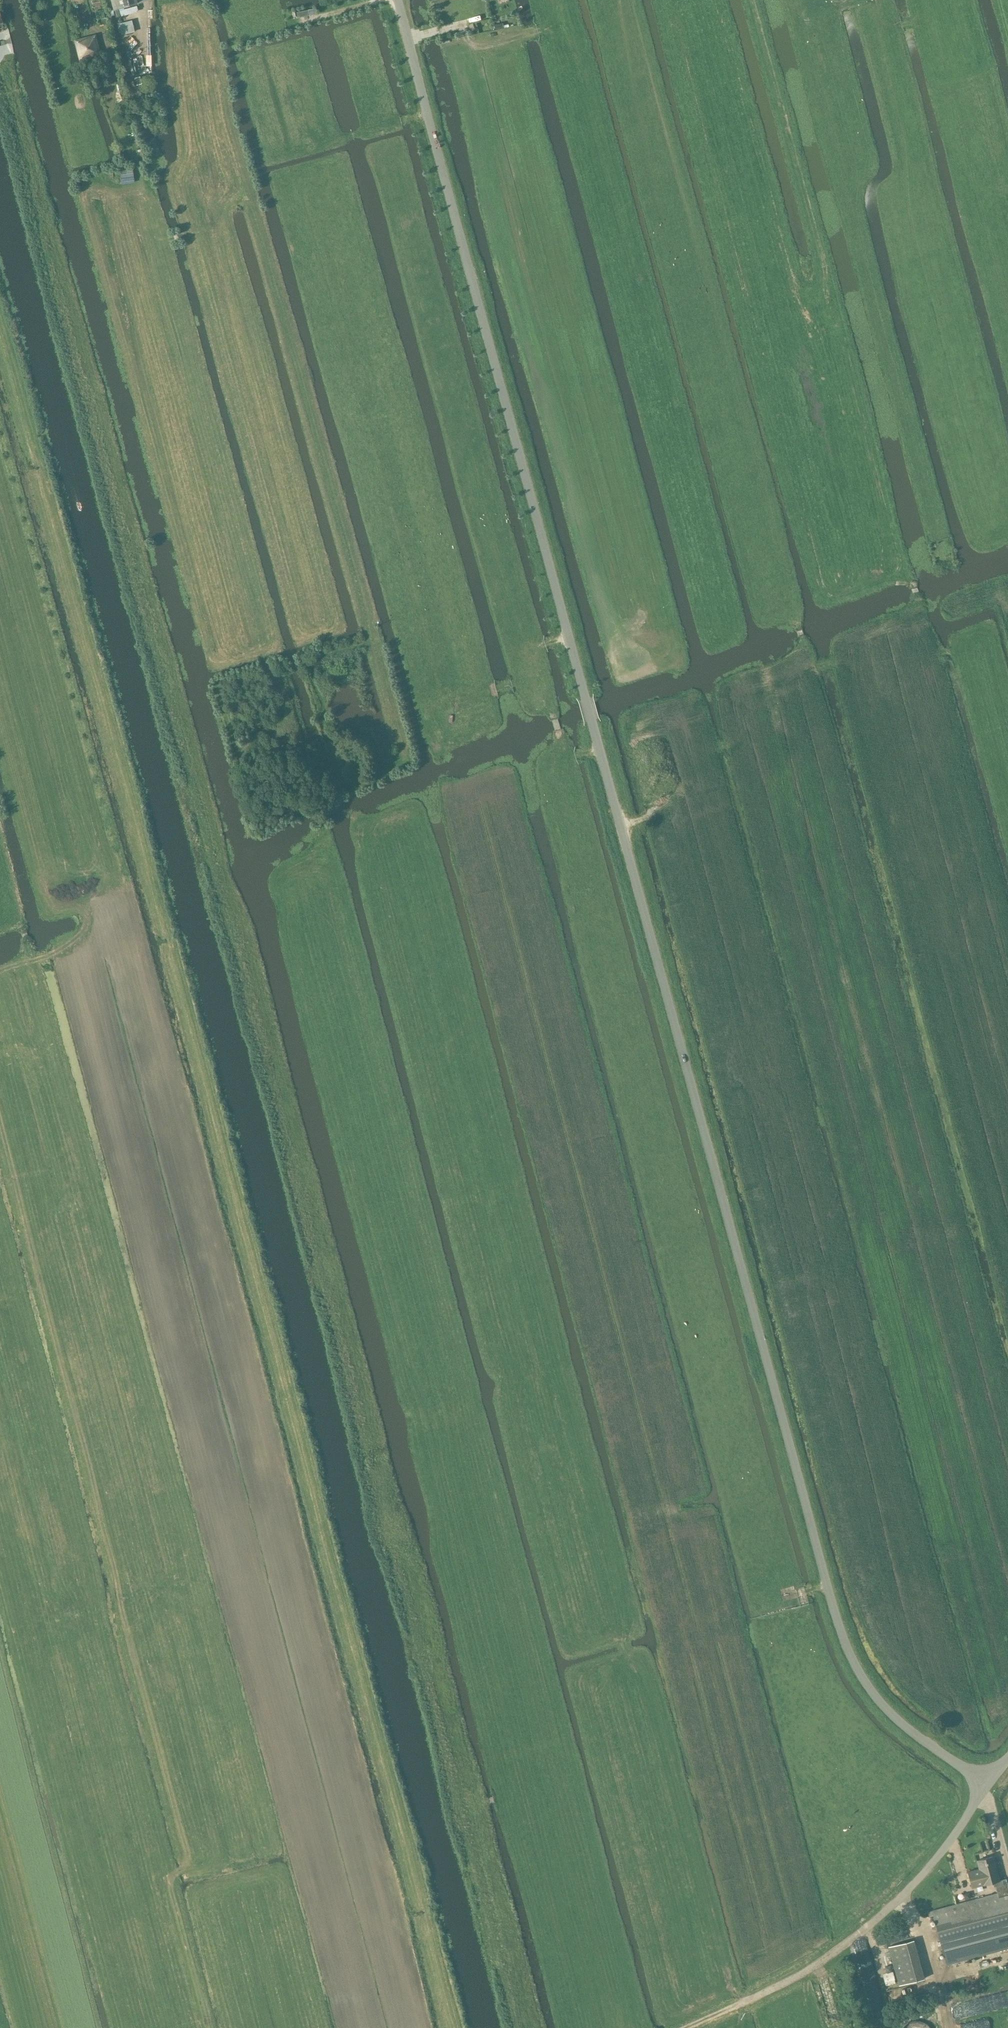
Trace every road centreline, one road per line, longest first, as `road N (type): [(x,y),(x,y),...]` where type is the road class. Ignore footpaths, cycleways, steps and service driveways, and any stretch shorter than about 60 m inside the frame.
road 1 (unclassified): [(988,1782),(896,1721),(857,1674),(839,1636),(399,0)]
road 2 (unclassified): [(752,2000),(815,1966),(903,1896),(988,1782)]

